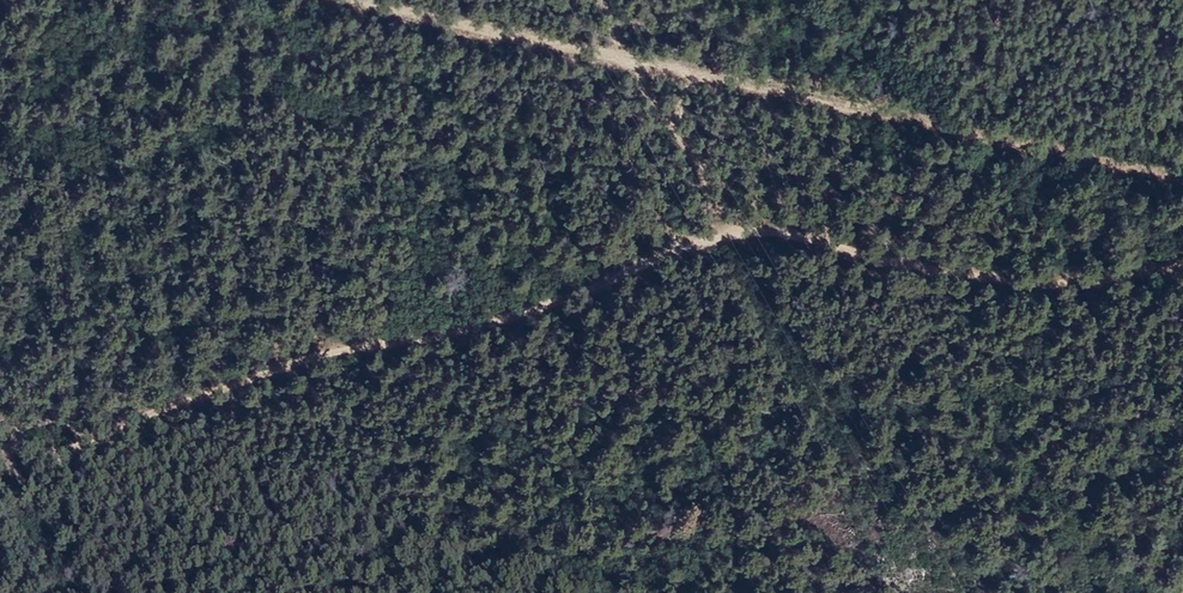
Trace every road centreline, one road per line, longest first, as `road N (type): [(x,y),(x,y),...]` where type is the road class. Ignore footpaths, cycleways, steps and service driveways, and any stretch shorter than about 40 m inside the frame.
road 1 (track): [(1182,271),(1050,272),(800,224),(678,236),(609,274),(374,332),(93,431)]
road 2 (track): [(349,0),(1182,176)]

